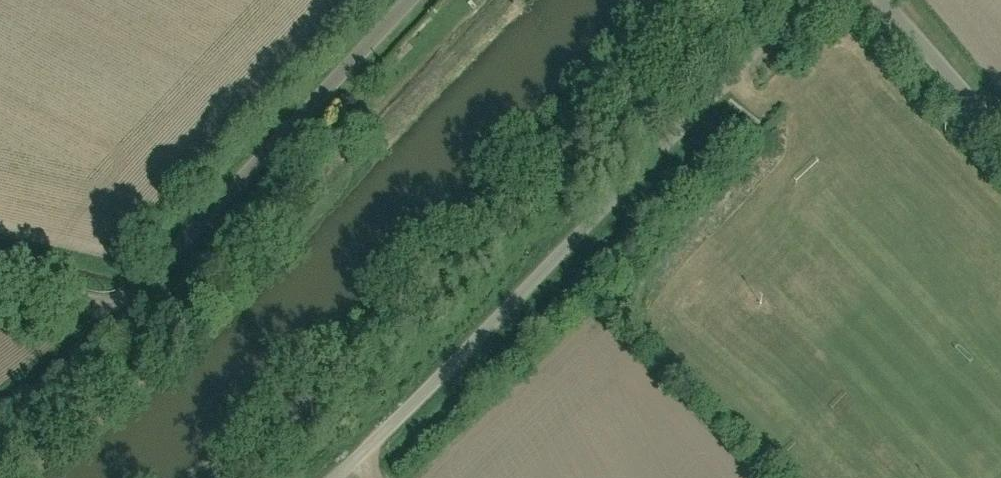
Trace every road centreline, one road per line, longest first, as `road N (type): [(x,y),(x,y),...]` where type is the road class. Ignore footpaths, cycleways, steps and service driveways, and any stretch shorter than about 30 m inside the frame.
road 1 (unclassified): [(694,0),(544,163),(300,402),(204,477)]
road 2 (residential): [(327,477),(658,152),(788,0)]
road 3 (residential): [(0,273),(103,288),(131,273),(400,0)]
road 4 (unclassified): [(1000,138),(881,0)]

